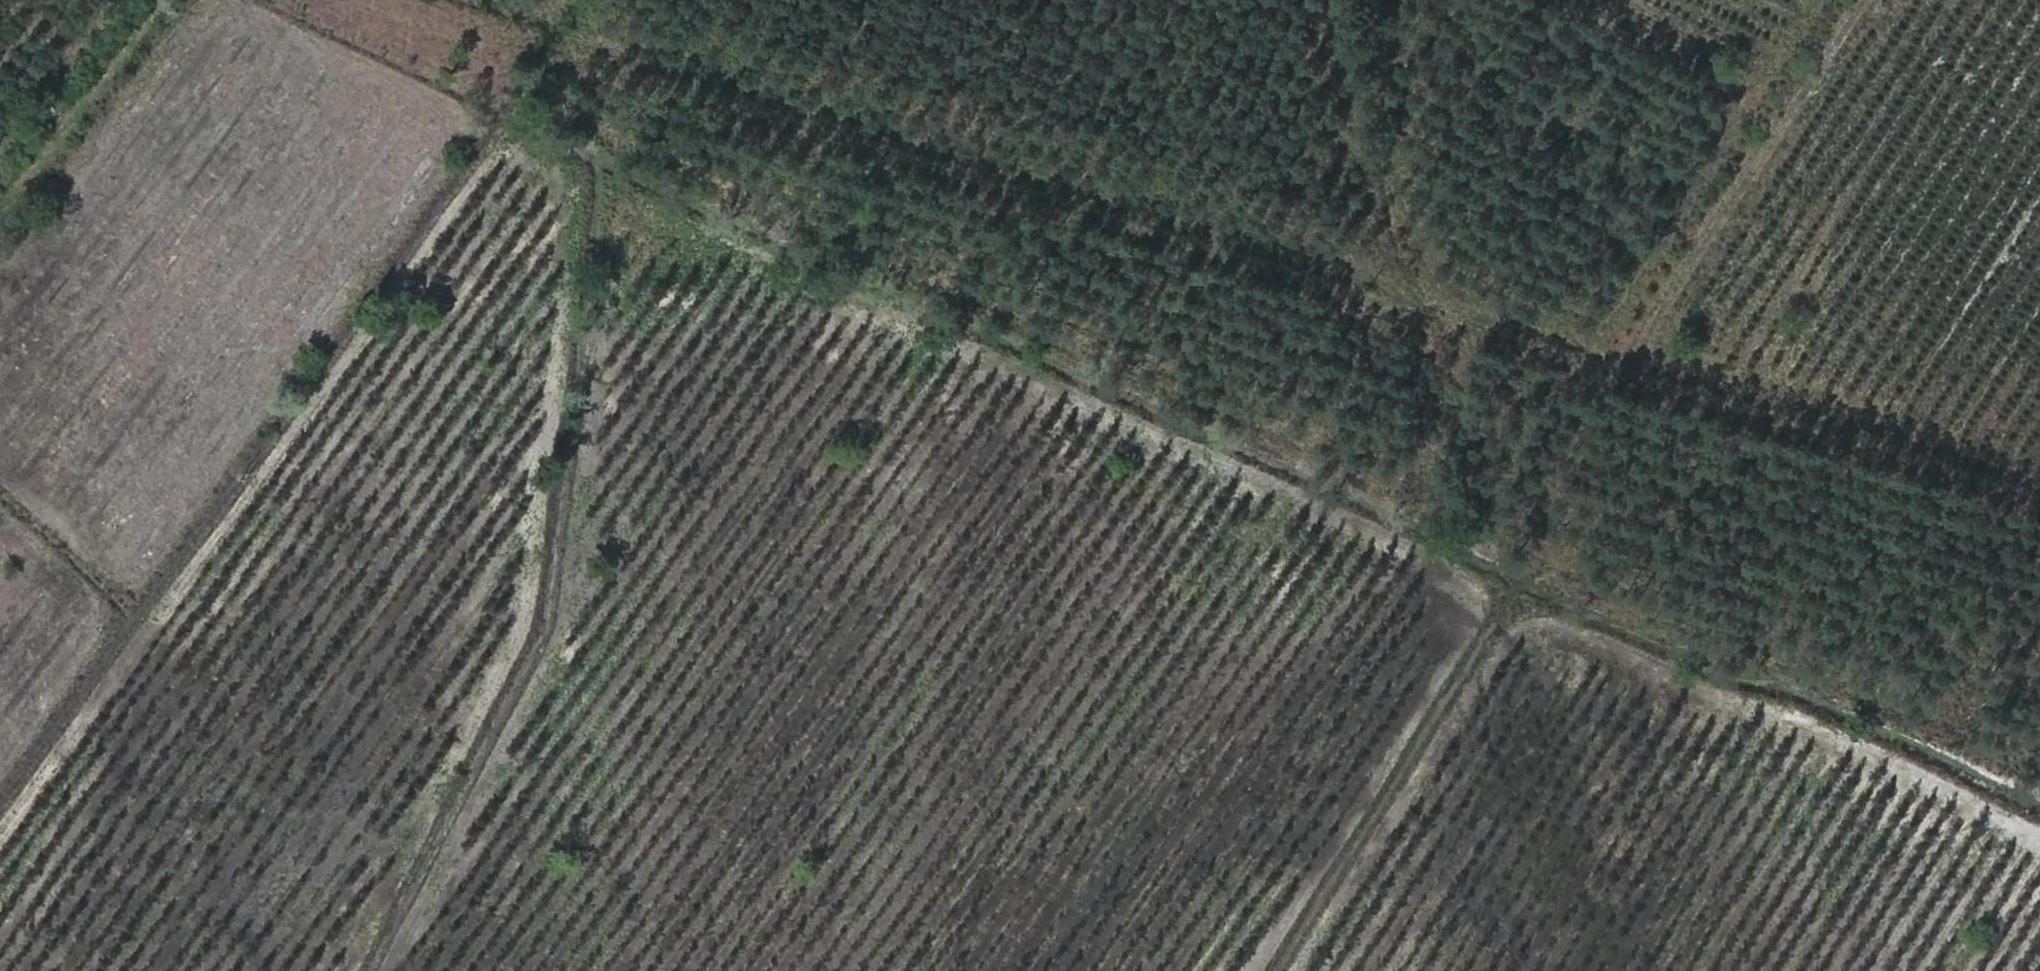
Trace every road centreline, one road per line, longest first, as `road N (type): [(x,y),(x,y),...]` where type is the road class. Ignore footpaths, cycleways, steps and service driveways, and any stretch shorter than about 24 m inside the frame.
road 1 (track): [(1865,0),(1625,364)]
road 2 (track): [(0,239),(179,0)]

